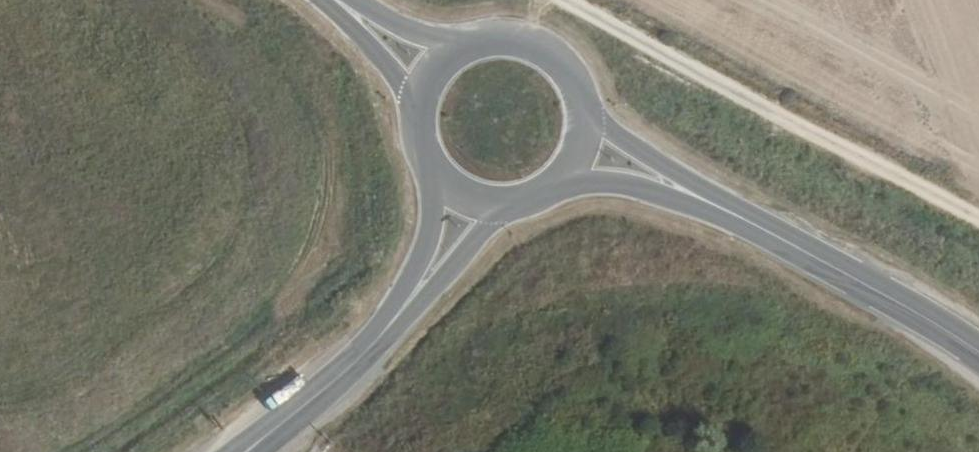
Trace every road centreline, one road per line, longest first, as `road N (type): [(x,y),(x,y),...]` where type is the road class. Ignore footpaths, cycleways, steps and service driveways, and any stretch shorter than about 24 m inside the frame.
road 1 (track): [(978,229),(761,124),(549,0)]
road 2 (tertiary): [(978,348),(671,180),(586,144)]
road 3 (tertiary): [(465,199),(420,284),(338,373),(247,451)]
road 4 (tertiary): [(586,144),(582,86),(541,45),(484,38),(435,69)]
road 5 (tertiary): [(435,69),(423,91),(419,141),(445,184),(465,199)]
road 6 (tertiary): [(465,199),(489,206),(539,200),(576,167),(586,144)]

